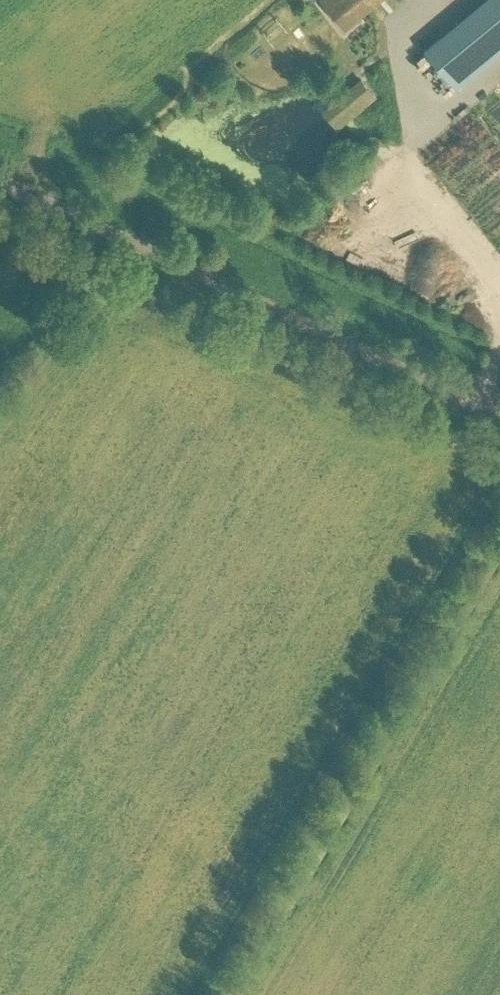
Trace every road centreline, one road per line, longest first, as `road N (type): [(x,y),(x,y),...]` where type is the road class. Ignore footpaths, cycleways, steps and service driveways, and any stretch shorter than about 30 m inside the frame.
road 1 (unclassified): [(499,414),(0,180)]

